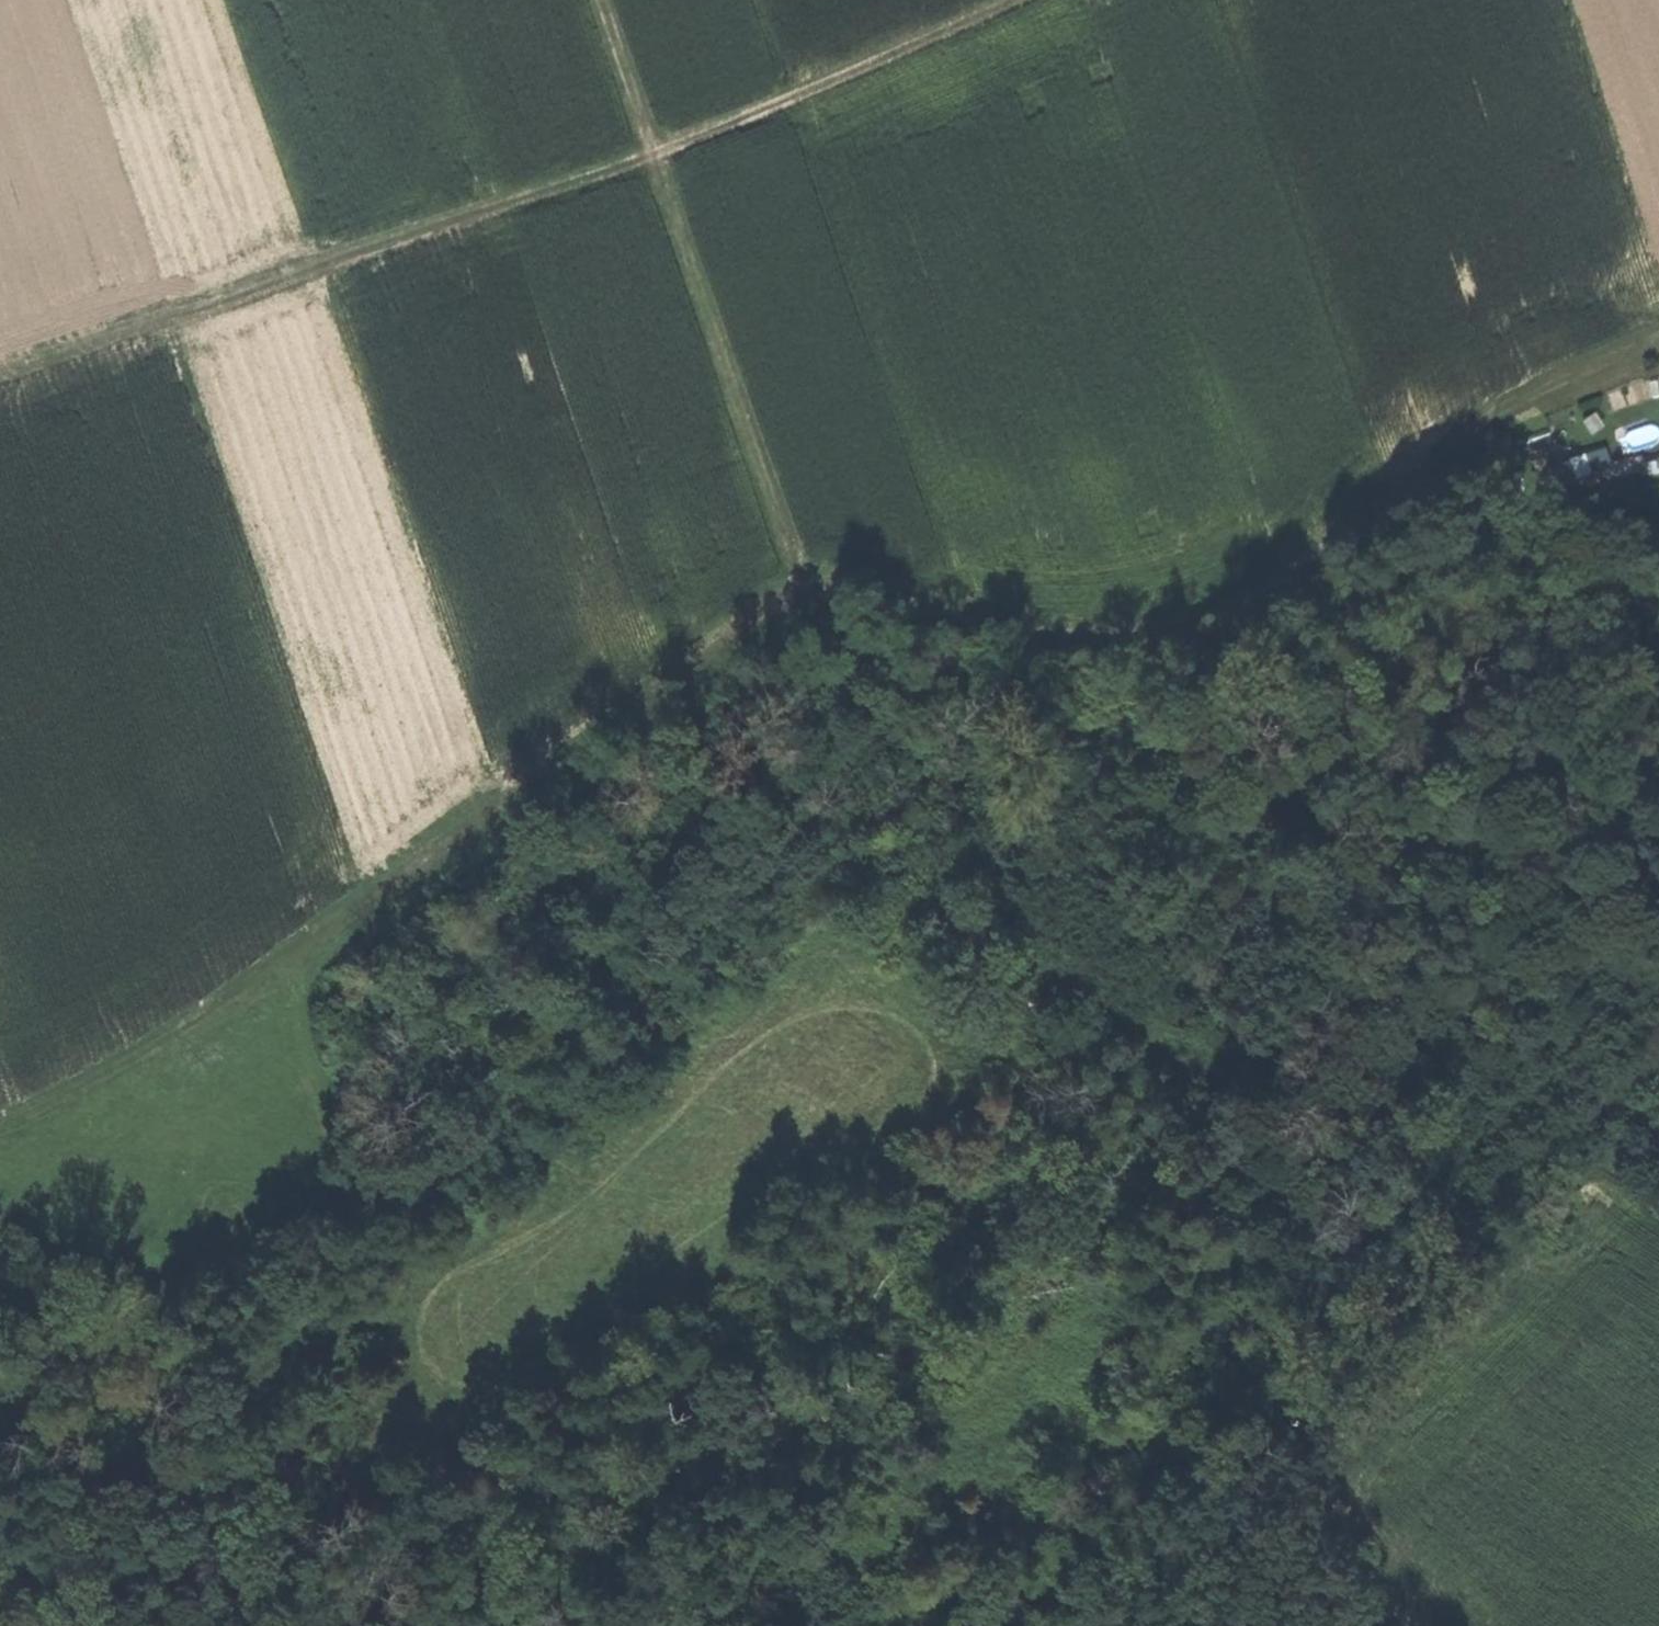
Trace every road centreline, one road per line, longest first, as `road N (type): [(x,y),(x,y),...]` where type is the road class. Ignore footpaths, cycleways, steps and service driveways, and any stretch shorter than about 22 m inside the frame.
road 1 (track): [(1658,334),(1506,404),(1322,560),(1181,618),(1030,631),(808,572),(300,951),(58,1099),(0,1123)]
road 2 (track): [(0,376),(668,148),(1003,0)]
road 3 (track): [(618,0),(808,572)]

